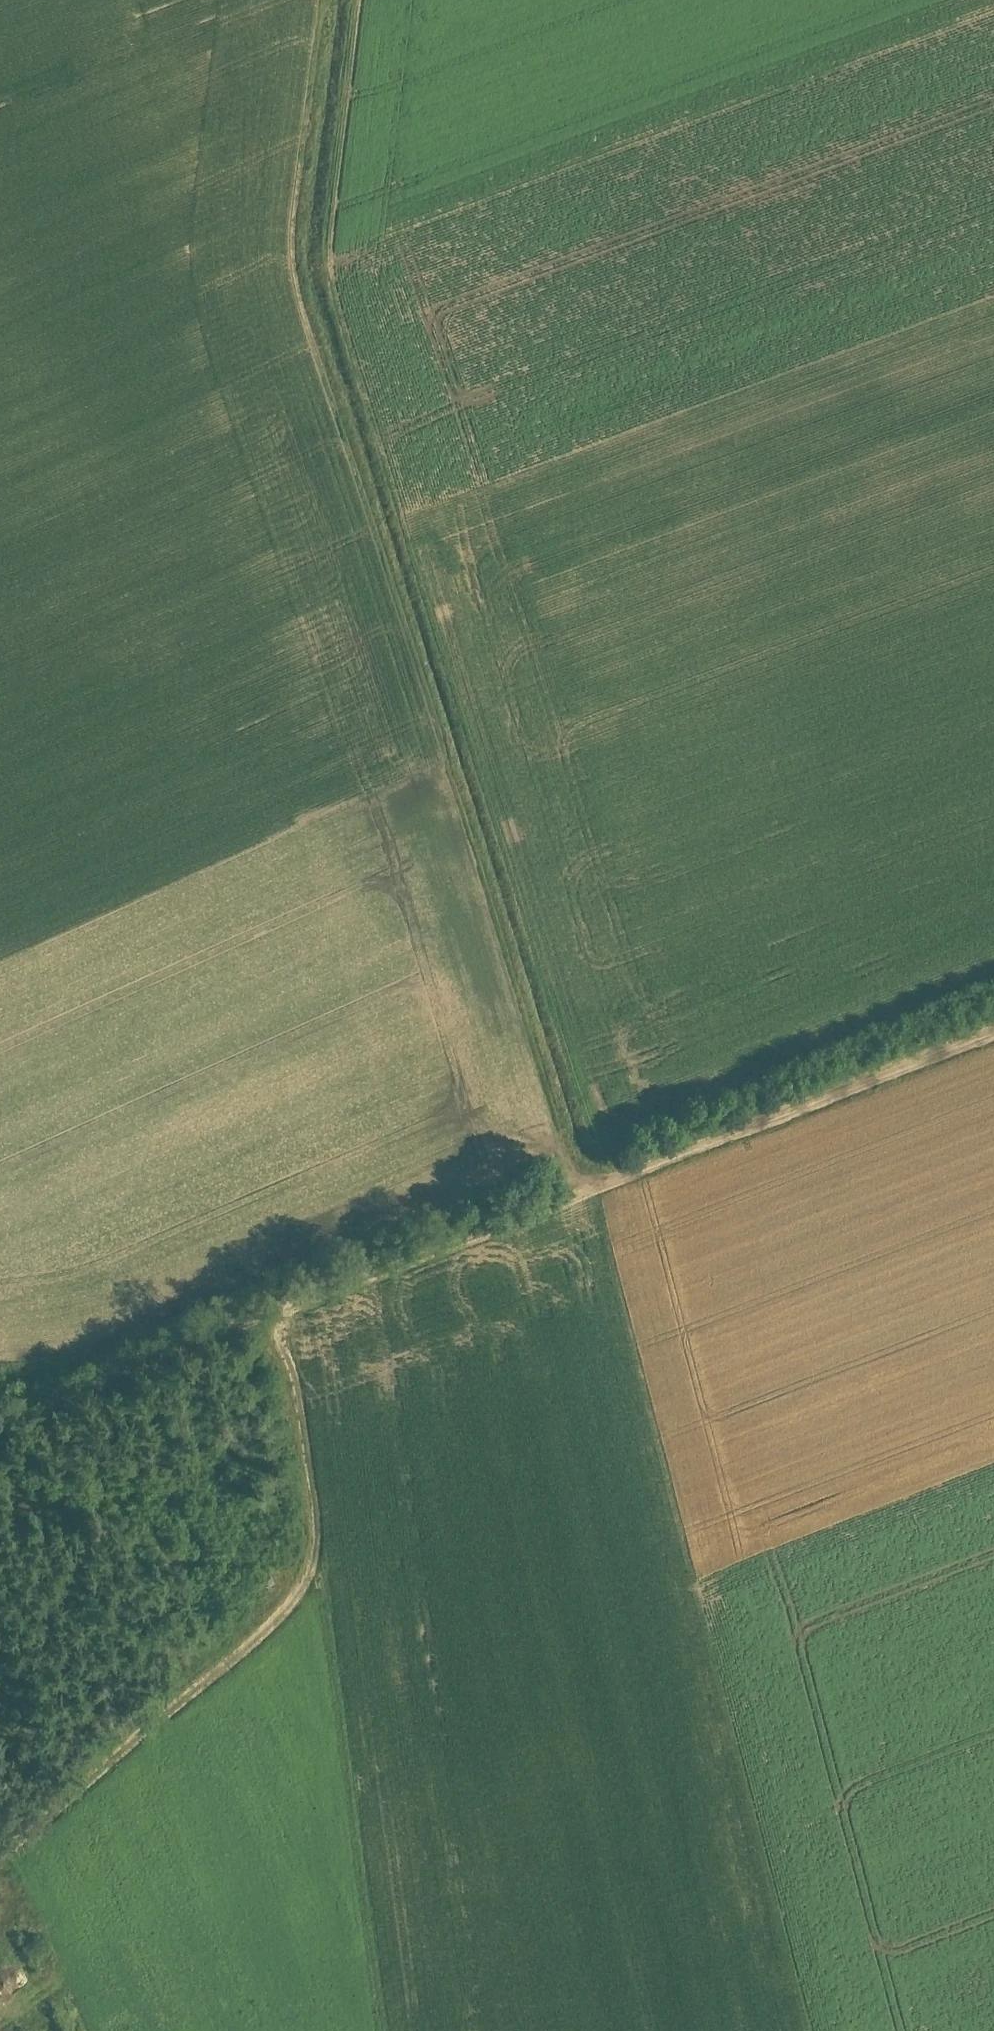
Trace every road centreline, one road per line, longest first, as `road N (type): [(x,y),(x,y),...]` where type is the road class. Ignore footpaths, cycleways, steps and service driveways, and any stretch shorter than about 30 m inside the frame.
road 1 (track): [(0,1465),(231,1353),(266,1305),(993,1029)]
road 2 (track): [(231,1353),(331,1576),(0,1852)]

